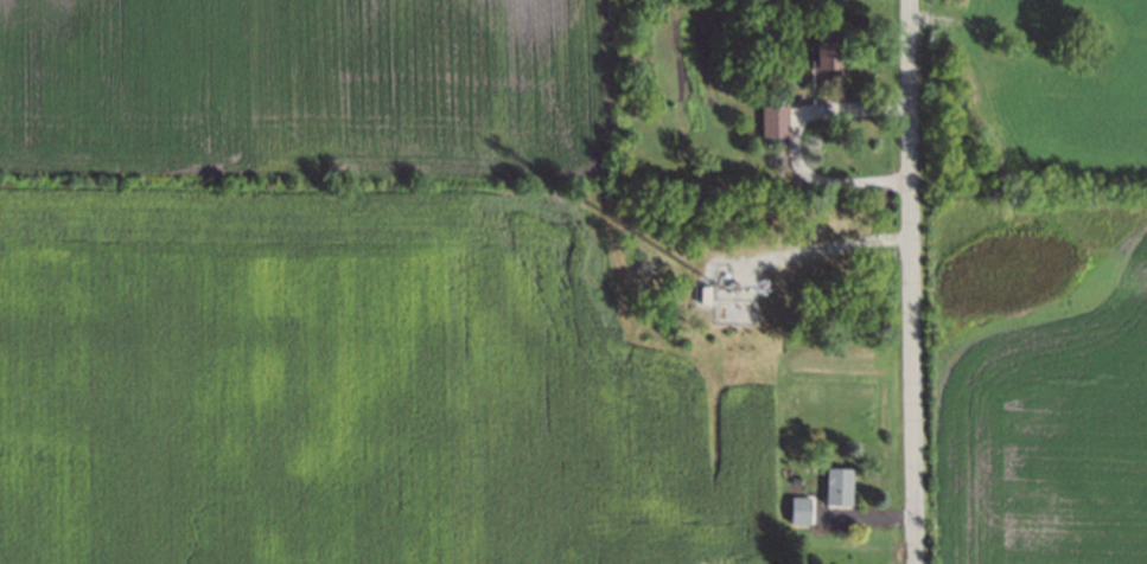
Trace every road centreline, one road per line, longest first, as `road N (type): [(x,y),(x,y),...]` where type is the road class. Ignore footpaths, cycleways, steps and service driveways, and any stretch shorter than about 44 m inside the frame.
road 1 (residential): [(913,0),(918,563)]

